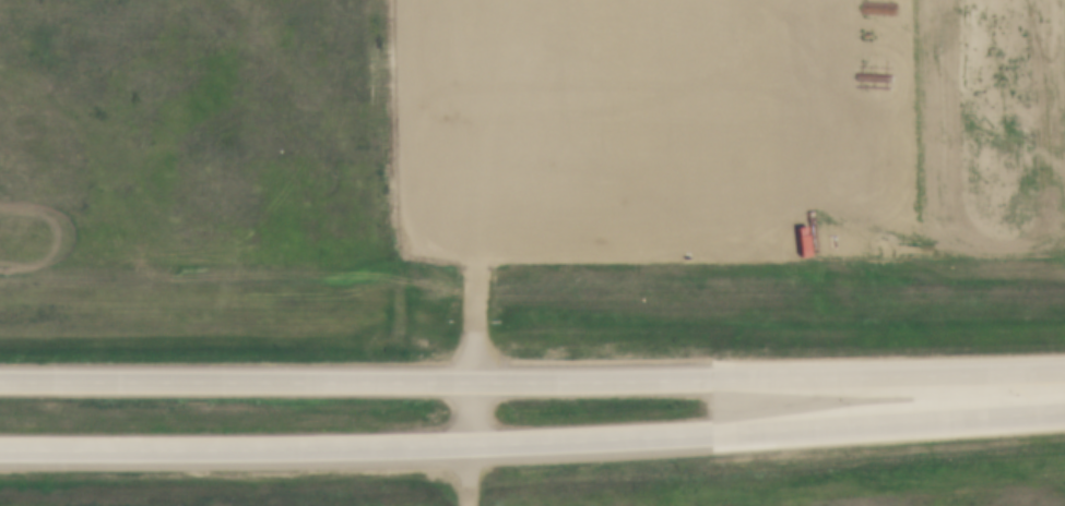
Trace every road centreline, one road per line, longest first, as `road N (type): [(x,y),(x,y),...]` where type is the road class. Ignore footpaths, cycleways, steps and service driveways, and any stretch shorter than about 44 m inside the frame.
road 1 (trunk): [(0,449),(466,446),(1064,421)]
road 2 (trunk): [(1064,373),(470,387),(0,382)]

